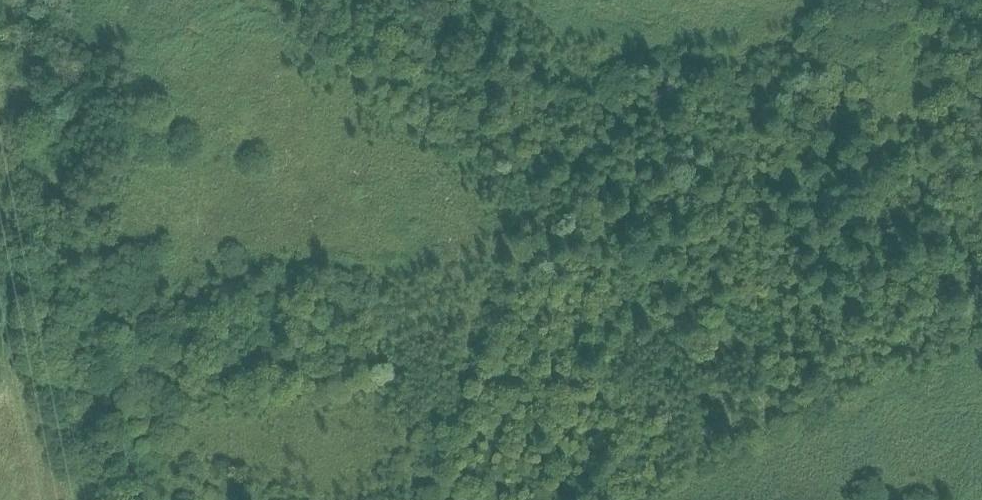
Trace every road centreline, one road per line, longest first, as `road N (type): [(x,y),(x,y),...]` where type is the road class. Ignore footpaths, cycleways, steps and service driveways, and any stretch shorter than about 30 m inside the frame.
road 1 (track): [(45,499),(10,358),(0,267)]

